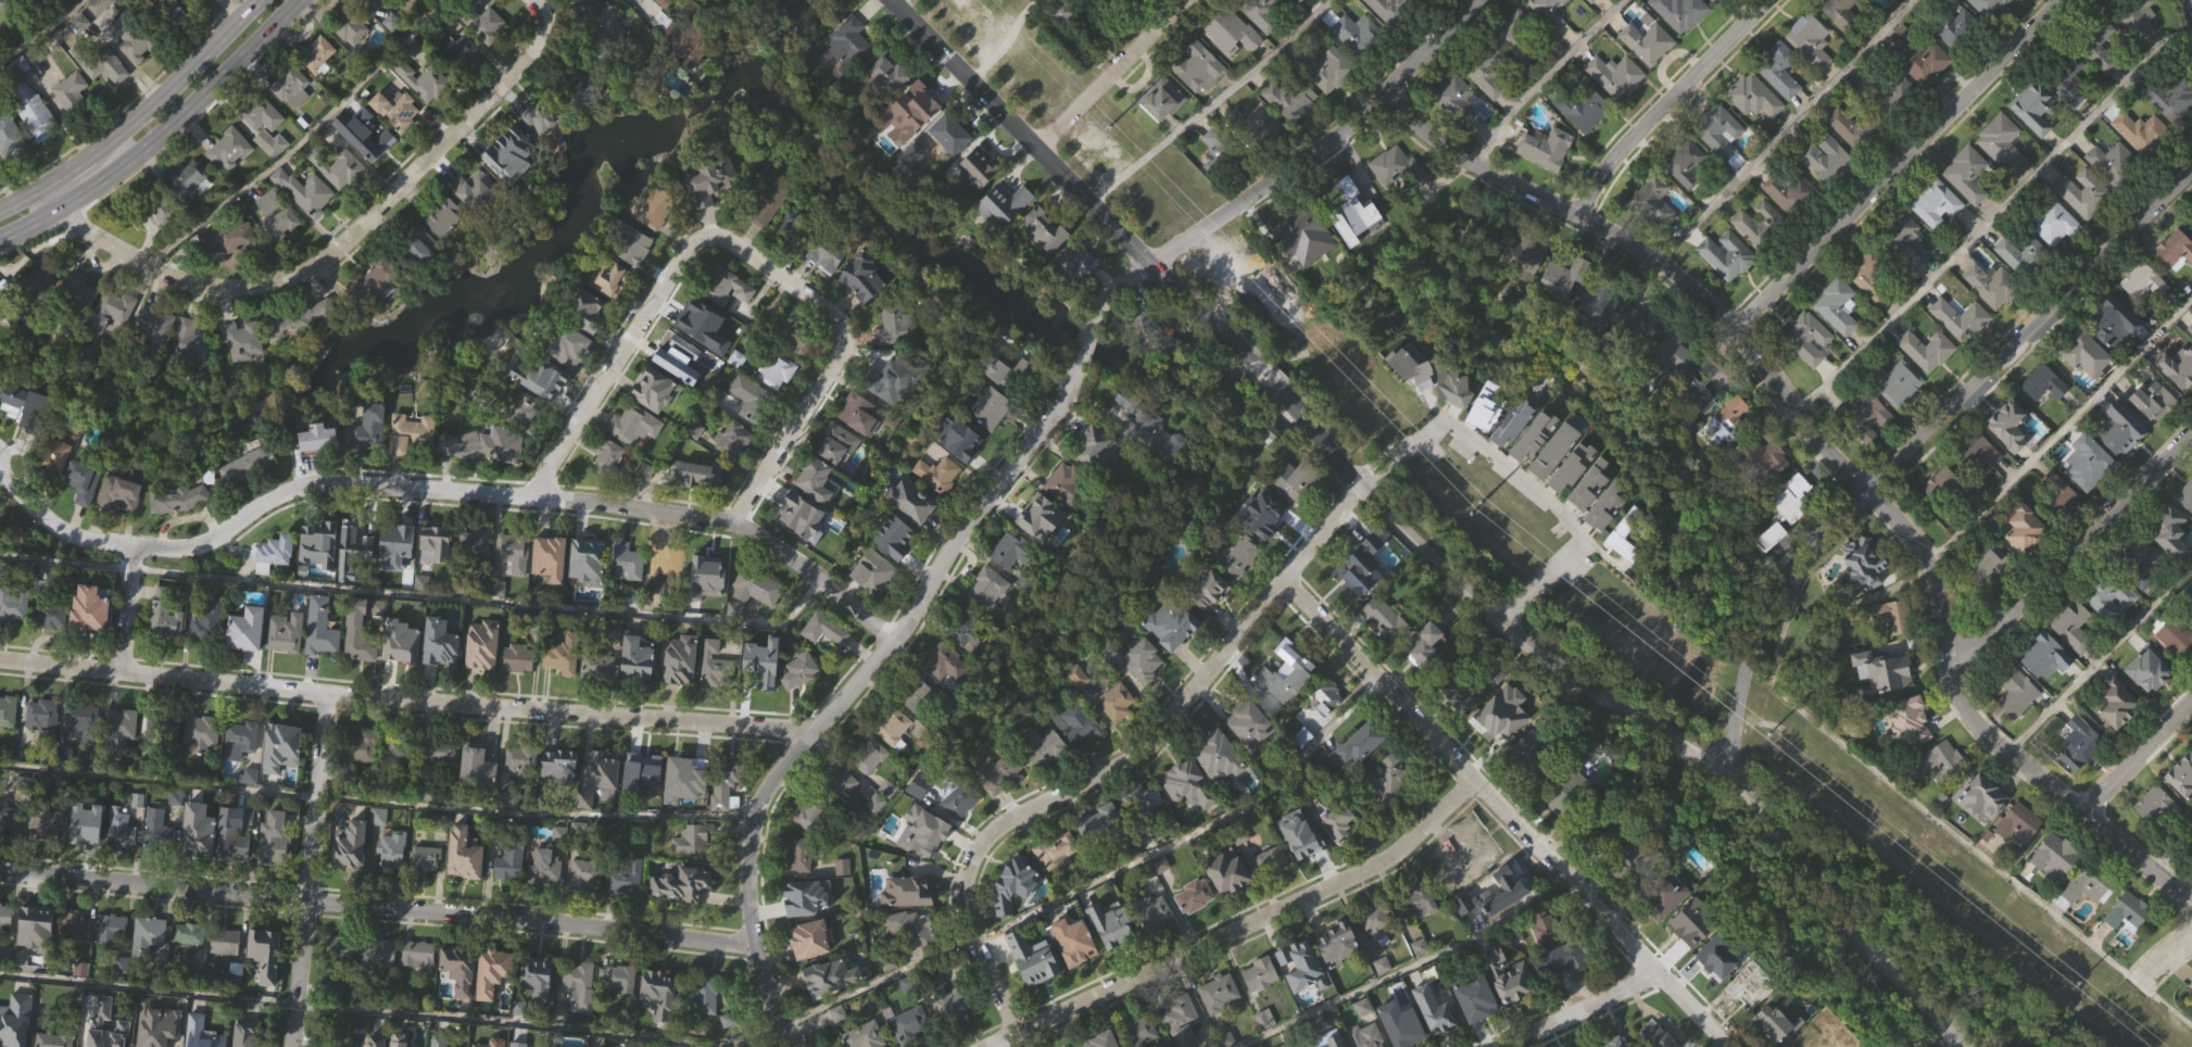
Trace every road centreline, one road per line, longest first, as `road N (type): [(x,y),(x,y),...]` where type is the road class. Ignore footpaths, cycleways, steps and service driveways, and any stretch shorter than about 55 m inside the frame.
road 1 (residential): [(1385,91),(1432,141),(1627,248),(1728,331),(1823,450),(1910,537),(1941,590),(1953,686),(1965,712),(2191,902)]
road 2 (residential): [(0,477),(73,535),(133,547),(197,547),(290,491),(335,483),(533,497),(730,526),(799,562),(892,640)]
road 3 (residential): [(0,661),(811,734)]
road 4 (residential): [(793,1046),(768,988),(746,895),(754,819),(781,771),(892,640),(1069,395),(1079,370)]
road 5 (residential): [(1723,778),(1763,595),(2191,176)]
road 6 (residential): [(0,872),(757,948)]
road 7 (residential): [(1020,1035),(966,919),(965,878),(979,849),(1156,742),(1359,485)]
road 8 (residential): [(533,497),(695,243),(721,239),(835,314),(842,329),(841,346),(730,526)]
road 9 (residential): [(46,187),(151,276),(206,298),(282,287),(332,251),(519,50),(537,23),(534,0)]
road 10 (residential): [(1731,1046),(1282,583)]
road 11 (residential): [(994,1046),(1368,872),(1414,841),(1474,780)]
road 12 (residential): [(882,0),(1145,266),(1251,356)]
road 13 (residential): [(1285,394),(1359,485),(1498,623),(1660,737)]
road 14 (residential): [(1094,315),(1118,286),(1326,144),(1478,0)]
road 15 (residential): [(1728,331),(2063,0)]
road 16 (residential): [(291,1046),(327,692)]
road 17 (residential): [(1948,648),(1985,643),(2191,433)]
road 18 (secondary): [(62,205),(123,171),(300,0)]
road 19 (residential): [(1498,623),(1584,541),(1436,411)]
road 20 (residential): [(1577,219),(1630,141),(1771,0)]
road 21 (residential): [(1704,766),(1763,815),(1828,908),(1880,960)]
road 22 (residential): [(1035,150),(1187,0)]
road 23 (secondary): [(267,0),(114,146)]
road 24 (residential): [(1504,1046),(1658,974)]
road 25 (residential): [(2080,815),(2191,705)]
road 26 (residential): [(118,672),(133,547)]

